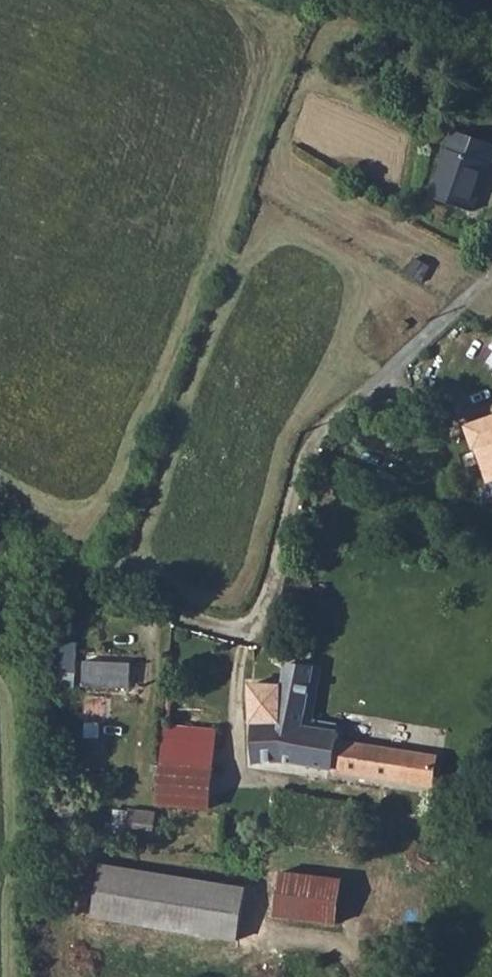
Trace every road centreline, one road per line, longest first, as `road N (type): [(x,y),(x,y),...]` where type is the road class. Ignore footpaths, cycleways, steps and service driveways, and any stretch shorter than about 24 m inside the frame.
road 1 (residential): [(491,274),(313,439),(257,631)]

